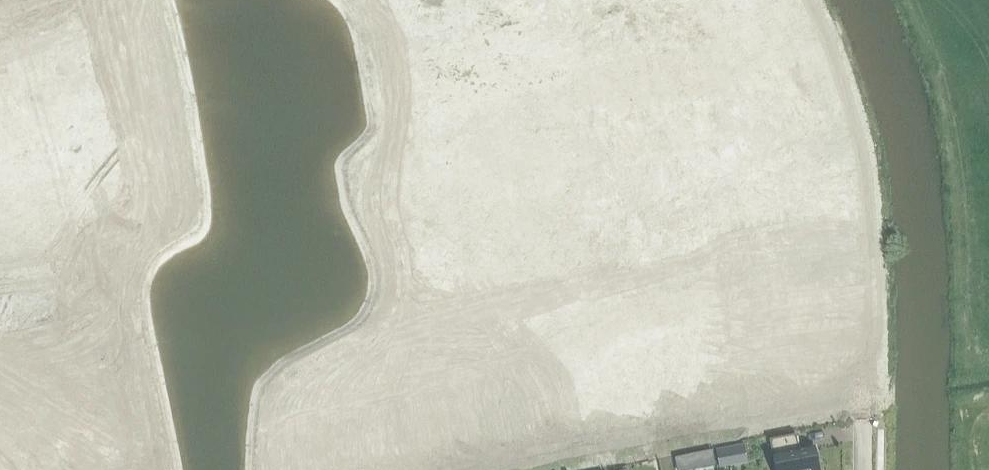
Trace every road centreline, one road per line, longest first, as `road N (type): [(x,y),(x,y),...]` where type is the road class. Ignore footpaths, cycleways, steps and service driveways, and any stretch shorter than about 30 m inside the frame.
road 1 (residential): [(396,163),(832,77)]
road 2 (residential): [(432,350),(864,268)]
road 3 (unknown): [(800,0),(832,77),(857,175),(866,390)]
road 4 (residential): [(116,215),(170,202),(179,191),(142,0)]
road 5 (residential): [(142,469),(116,215)]
road 6 (residential): [(300,469),(287,395),(297,376),(432,350)]
road 7 (residential): [(432,350),(396,163)]
road 8 (residential): [(396,163),(364,0)]

